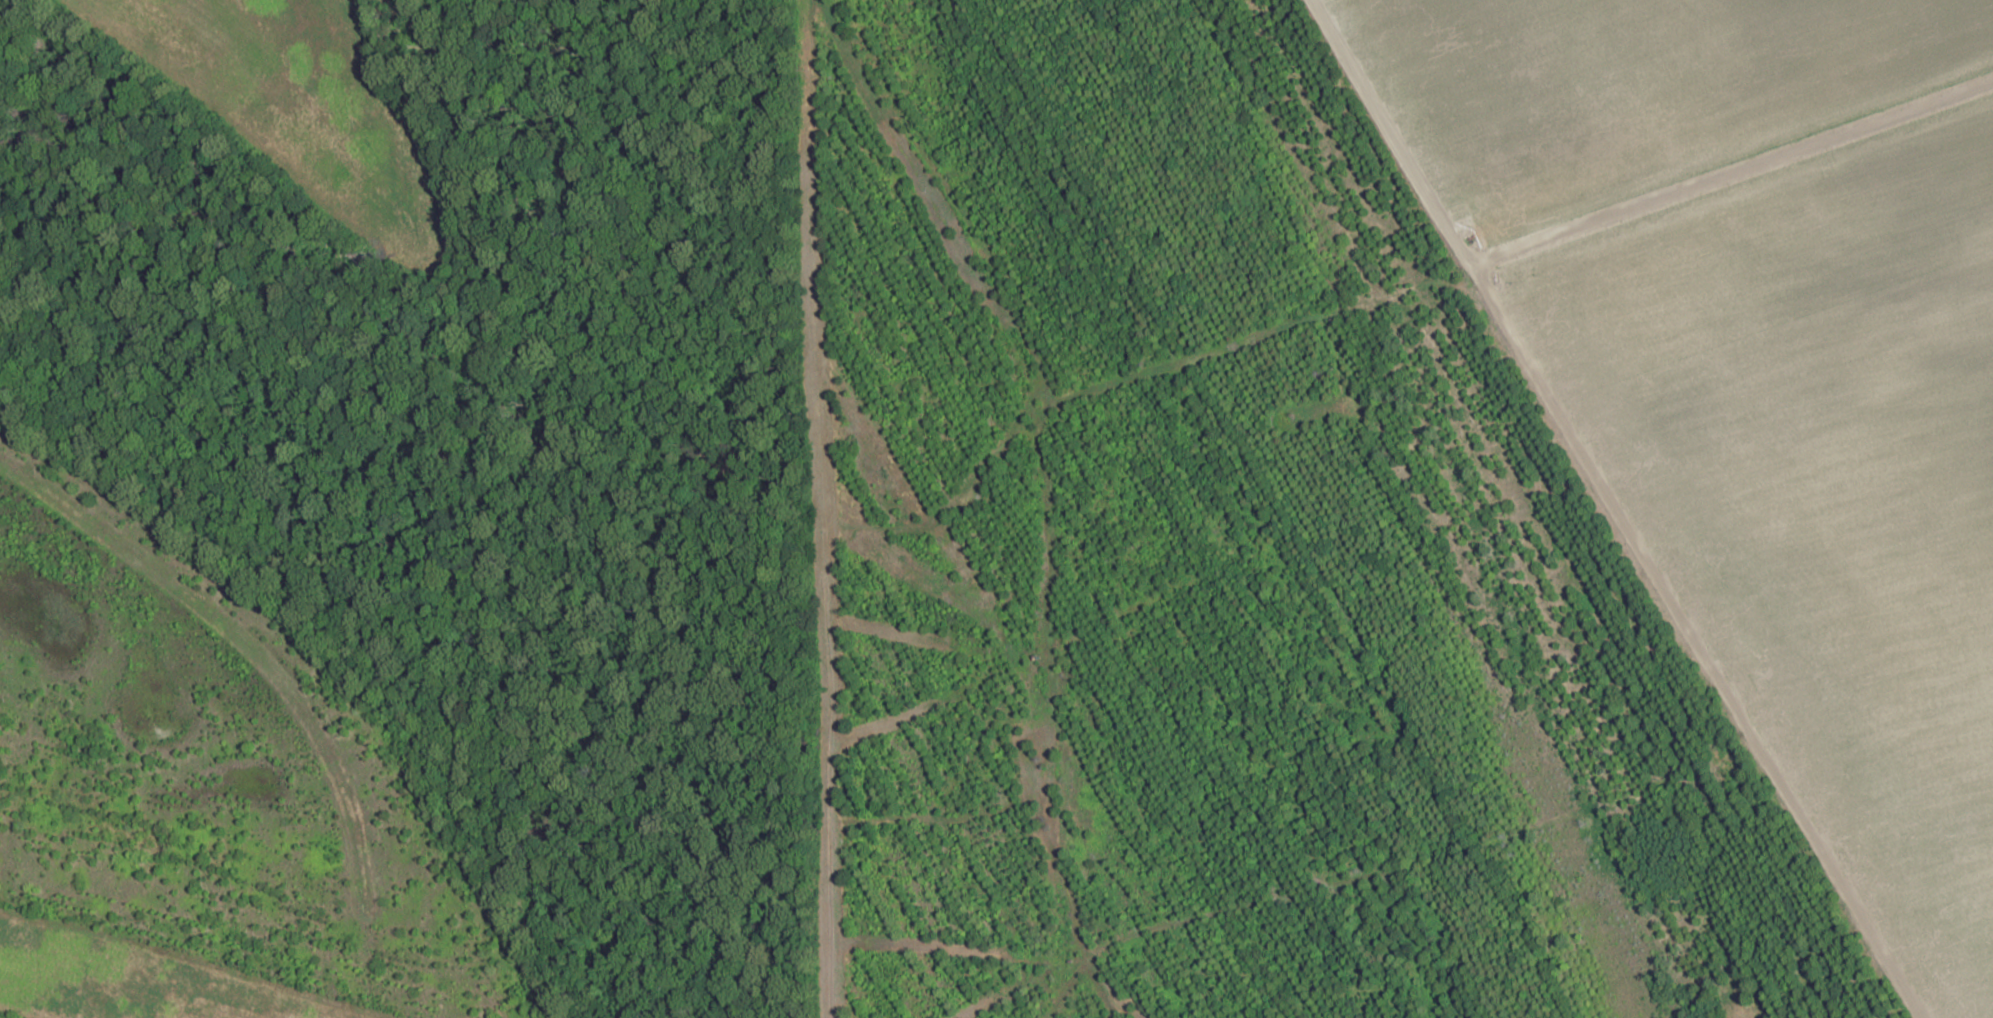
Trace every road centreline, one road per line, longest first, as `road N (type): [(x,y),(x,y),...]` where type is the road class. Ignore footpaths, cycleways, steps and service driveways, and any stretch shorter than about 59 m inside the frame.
road 1 (track): [(1309,0),(1918,1017)]
road 2 (track): [(820,1017),(799,0)]
road 3 (track): [(1470,270),(1992,80)]

